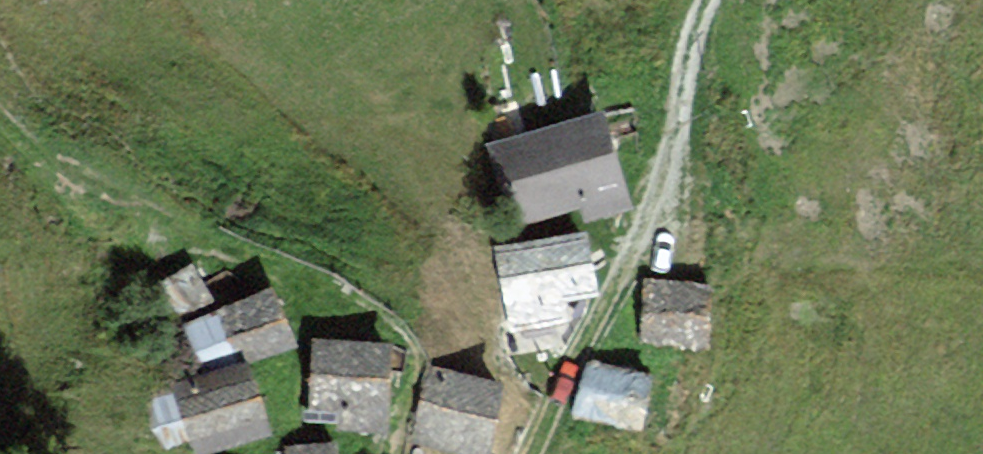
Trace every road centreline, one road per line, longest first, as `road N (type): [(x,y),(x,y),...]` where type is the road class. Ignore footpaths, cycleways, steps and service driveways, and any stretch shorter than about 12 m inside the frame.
road 1 (track): [(0,118),(40,157),(335,299),(391,341),(398,369),(393,453)]
road 2 (track): [(532,453),(651,206),(709,0)]

